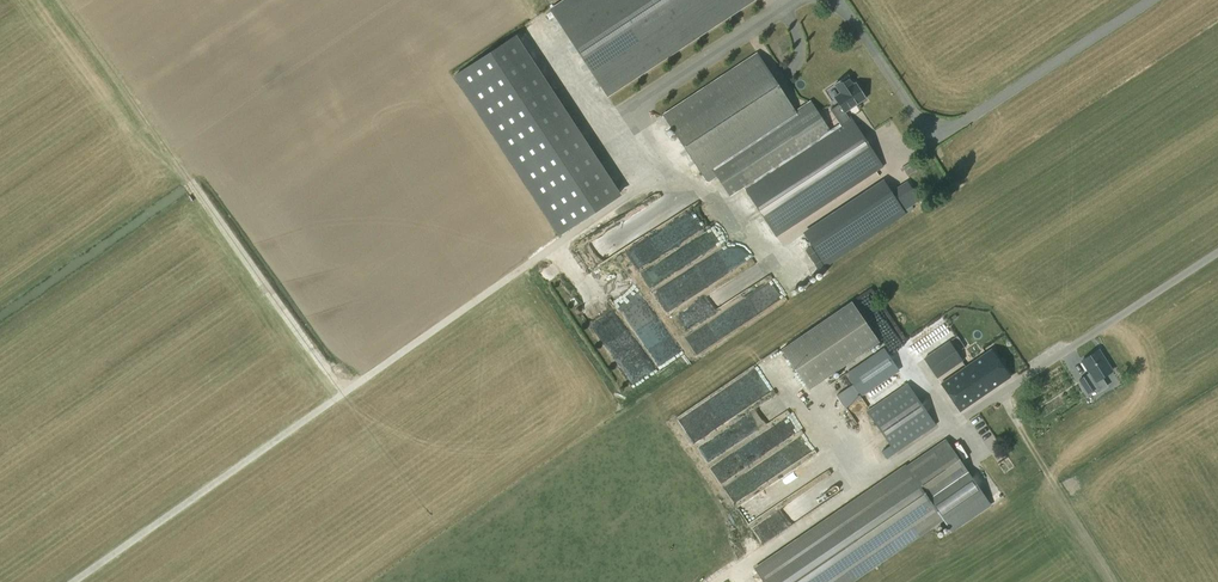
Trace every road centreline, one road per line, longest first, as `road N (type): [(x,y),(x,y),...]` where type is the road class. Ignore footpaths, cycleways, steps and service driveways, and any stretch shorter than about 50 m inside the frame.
road 1 (track): [(77,581),(347,389),(191,182),(70,0)]
road 2 (track): [(347,389),(672,172)]

